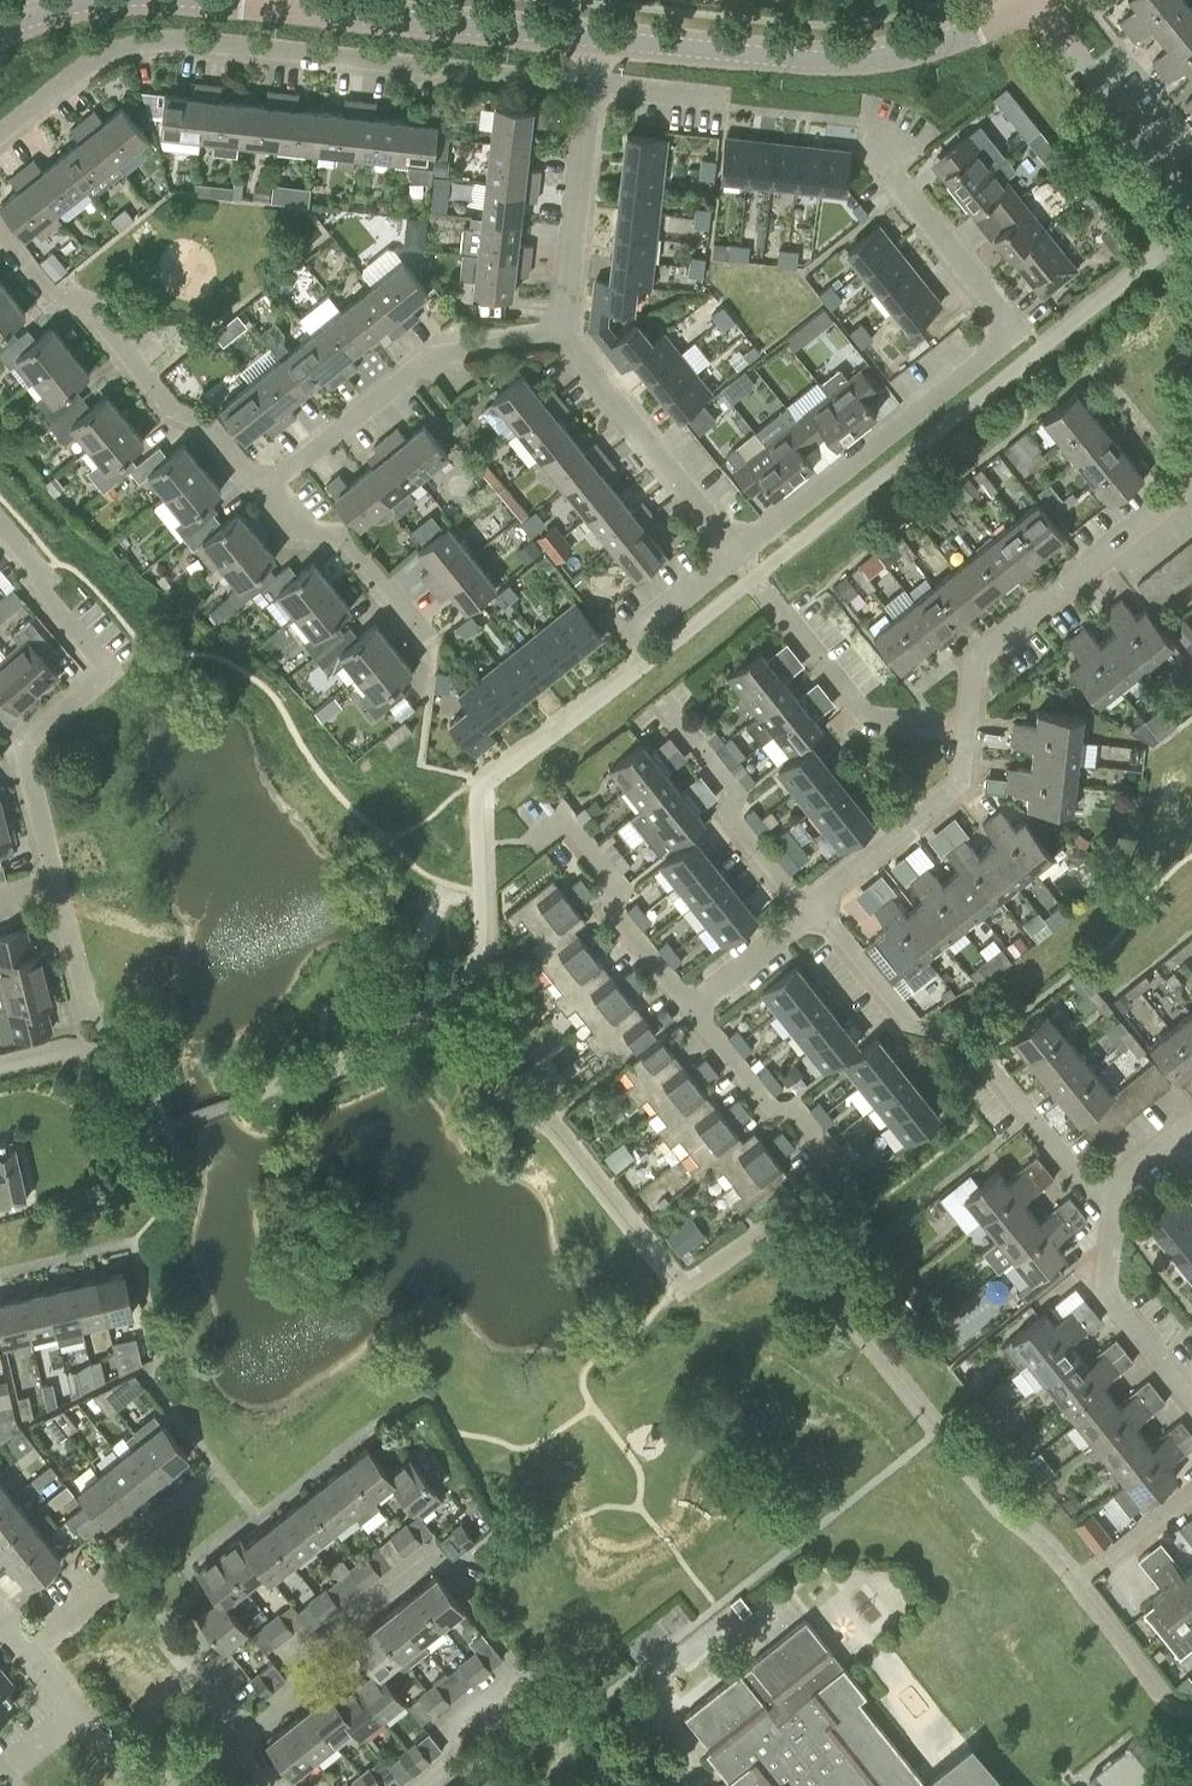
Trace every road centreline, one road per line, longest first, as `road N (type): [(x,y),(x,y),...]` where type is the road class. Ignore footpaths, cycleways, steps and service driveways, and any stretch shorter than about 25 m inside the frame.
road 1 (residential): [(0,134),(96,58),(168,37),(590,85)]
road 2 (residential): [(733,553),(1007,331),(879,176),(860,124)]
road 3 (tertiary): [(600,38),(850,60),(909,53),(1021,4)]
road 4 (residential): [(0,529),(111,665),(27,748),(56,881)]
road 5 (residential): [(0,227),(53,298),(109,316),(262,498)]
road 6 (residential): [(262,498),(432,353),(562,329)]
road 7 (residential): [(963,730),(970,669),(1191,481)]
road 8 (tertiary): [(274,2),(600,38)]
road 9 (residential): [(733,553),(592,390),(562,329)]
road 10 (residential): [(535,842),(568,814),(610,877),(616,917),(688,1011)]
road 11 (residential): [(237,1721),(334,1659),(343,1623),(444,1549)]
road 12 (residential): [(800,1196),(838,1163),(794,1104),(766,1108),(688,1011)]
road 13 (residential): [(811,914),(724,819),(734,791),(664,702)]
road 14 (residential): [(425,682),(429,645),(335,534),(287,527),(262,498)]
road 15 (residential): [(963,730),(865,721),(765,594)]
road 16 (residential): [(1191,199),(1021,4)]
road 17 (residential): [(811,914),(956,794),(963,730)]
road 18 (residential): [(562,329),(590,85)]
road 19 (residential): [(1191,1410),(1103,1301),(1111,1206)]
road 20 (residential): [(1111,1206),(971,1040)]
road 21 (residential): [(406,1785),(459,1744),(469,1712),(526,1669)]
road 22 (residential): [(688,1011),(811,914)]
road 23 (residential): [(1075,1583),(1191,1490)]
road 24 (residential): [(618,644),(733,553)]
road 25 (residential): [(28,1648),(101,1587),(124,1544)]
road 26 (residential): [(904,1021),(811,914)]
road 27 (residential): [(726,105),(590,85)]
road 28 (residential): [(83,1011),(56,881)]

